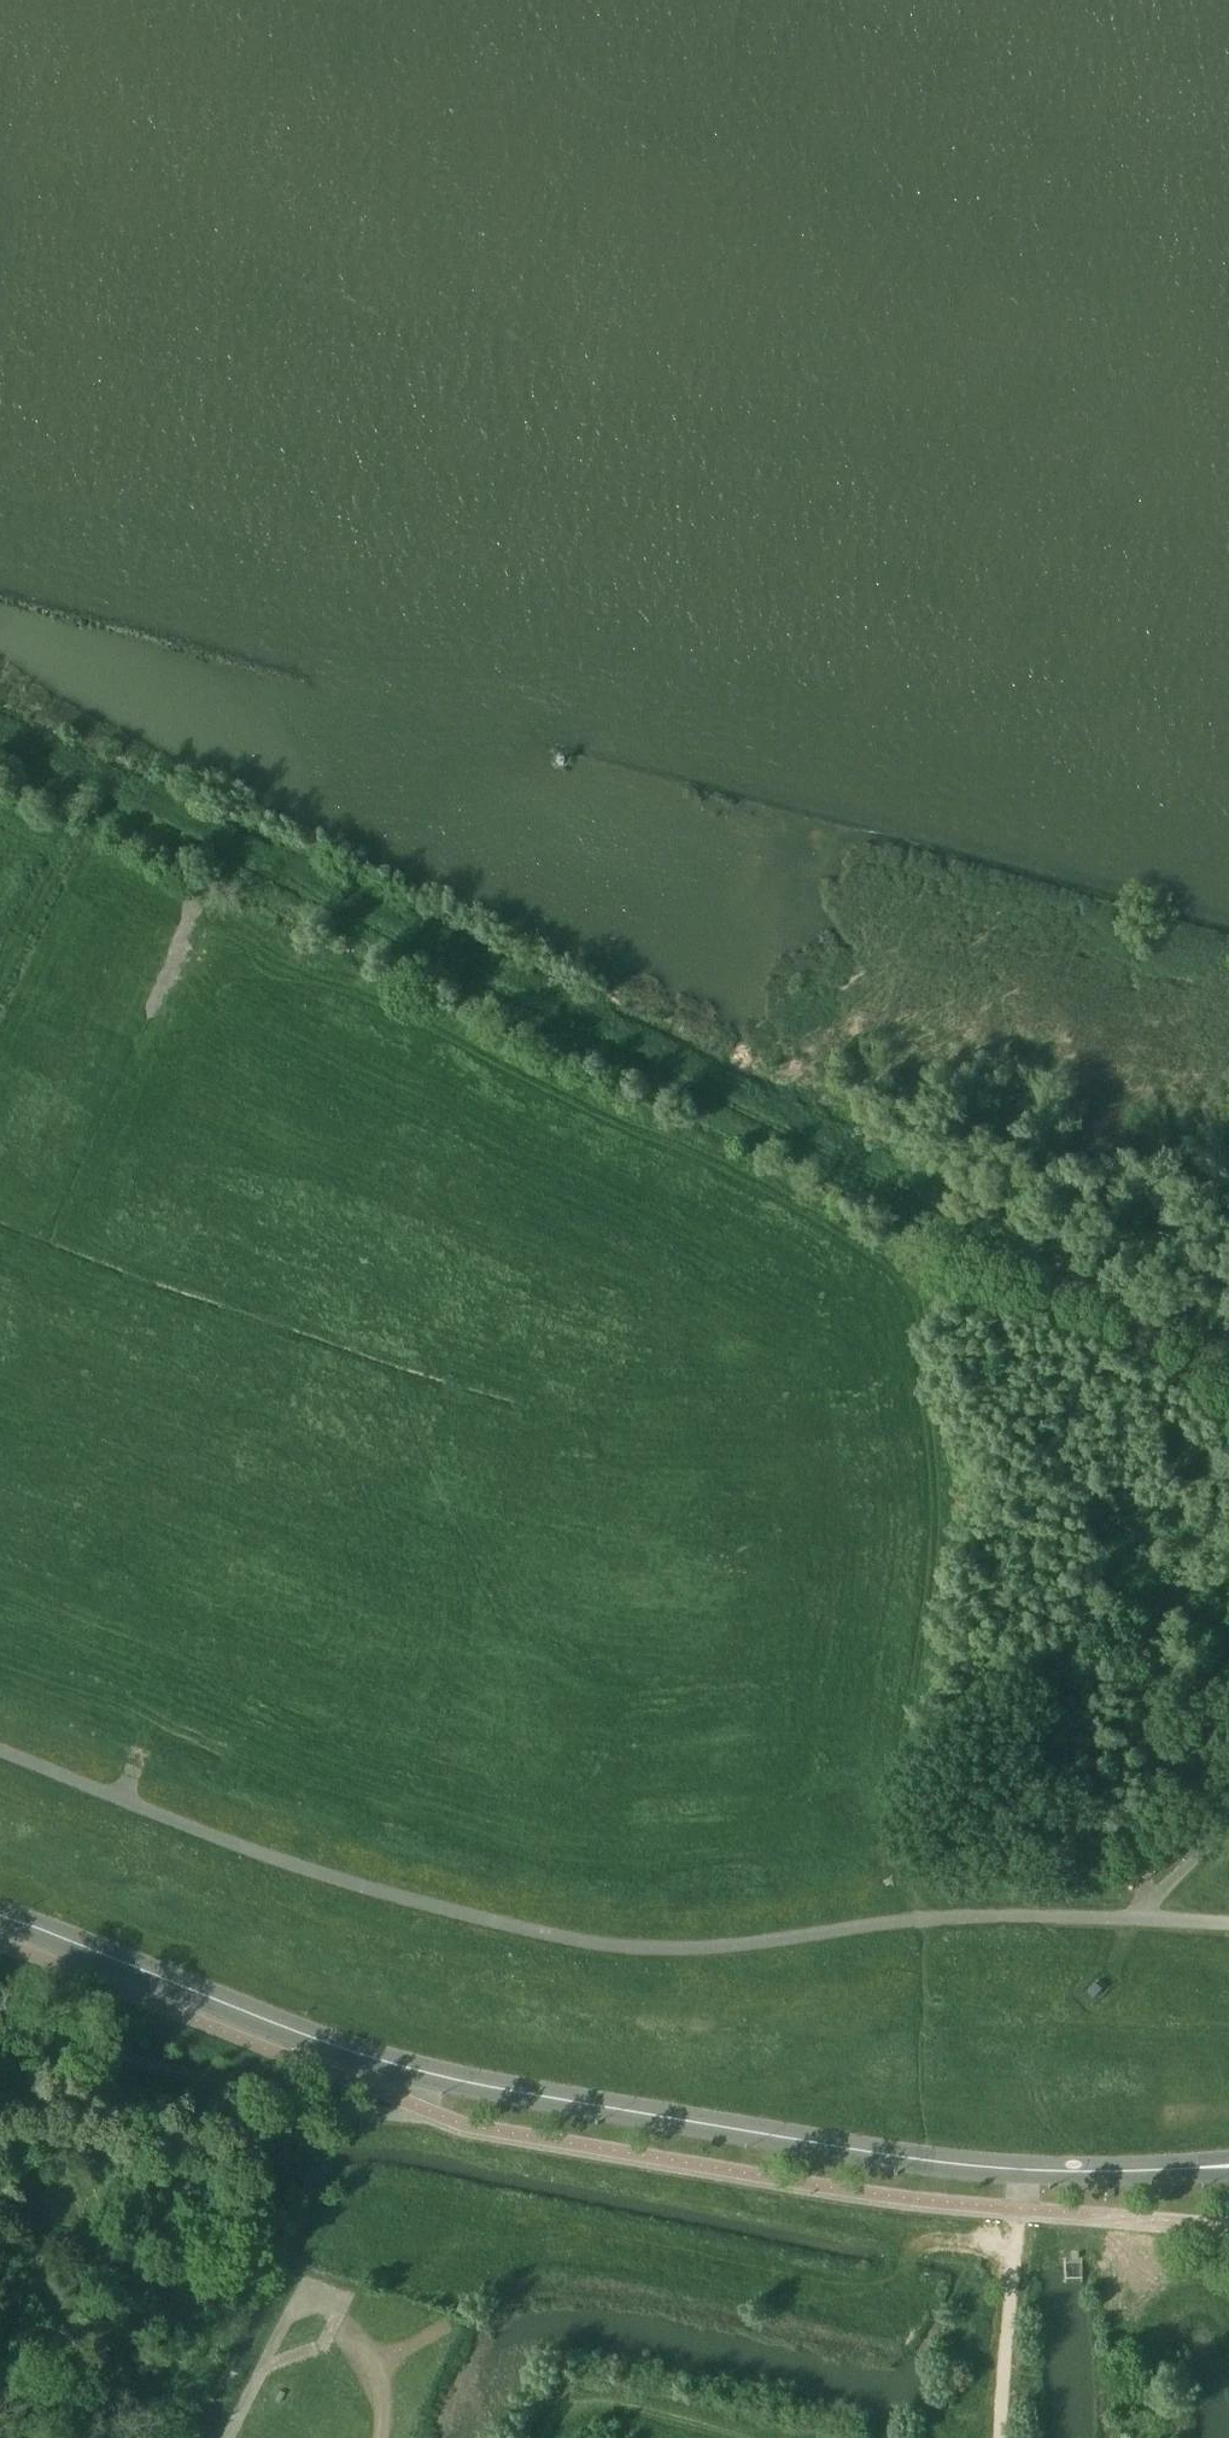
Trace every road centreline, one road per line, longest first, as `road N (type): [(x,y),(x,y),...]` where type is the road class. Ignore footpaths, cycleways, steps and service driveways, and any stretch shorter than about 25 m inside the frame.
road 1 (track): [(1228,1355),(877,1200),(0,753)]
road 2 (tertiary): [(1228,2165),(1106,2172),(918,2159),(435,2075),(302,2034),(0,1916)]
road 3 (track): [(1016,2244),(918,2241),(904,2279)]
road 4 (track): [(1139,1916),(1228,1814)]
road 5 (track): [(380,2437),(371,2368),(332,2322)]

